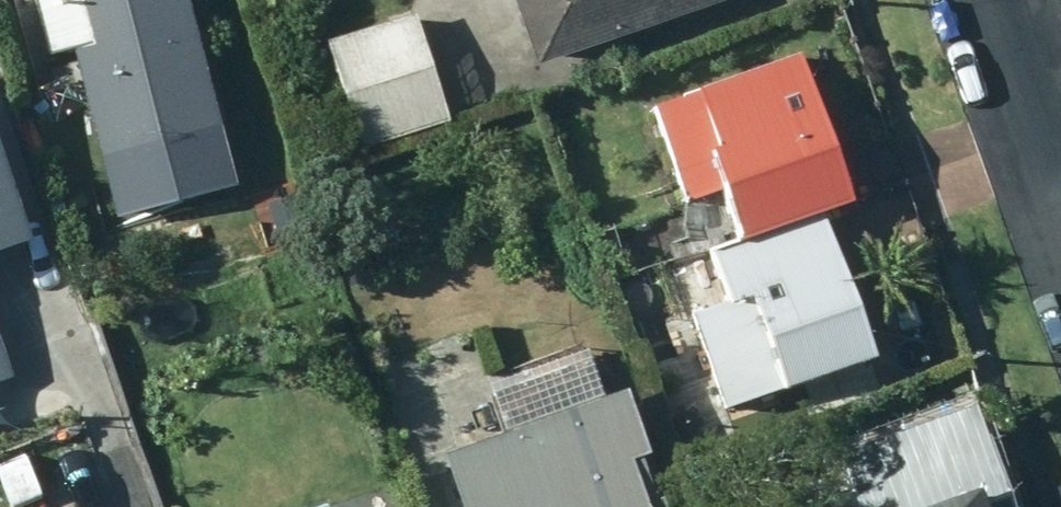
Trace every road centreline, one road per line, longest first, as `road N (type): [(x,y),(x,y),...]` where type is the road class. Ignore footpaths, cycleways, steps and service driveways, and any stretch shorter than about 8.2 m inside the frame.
road 1 (residential): [(999,0),(1060,175)]

